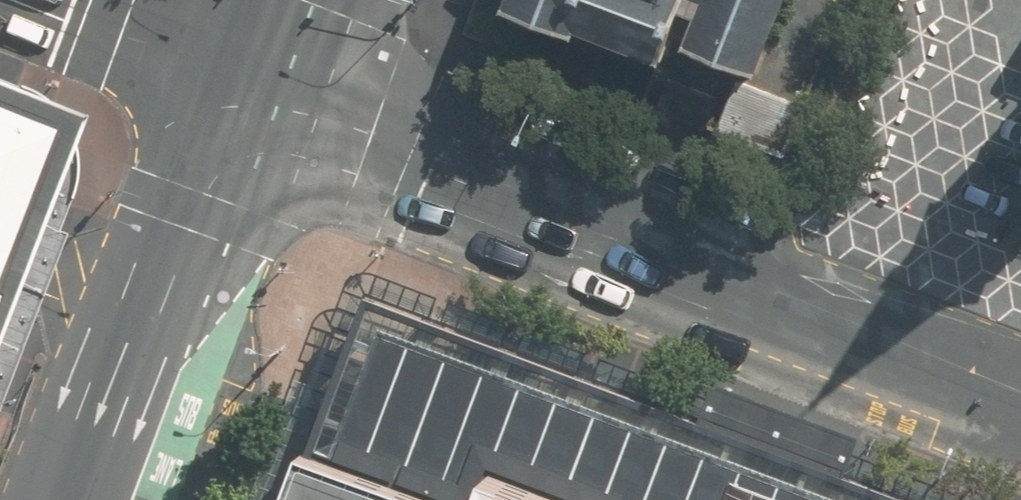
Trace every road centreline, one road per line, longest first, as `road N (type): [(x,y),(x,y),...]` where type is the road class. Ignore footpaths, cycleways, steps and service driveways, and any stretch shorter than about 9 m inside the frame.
road 1 (residential): [(240,85),(844,324)]
road 2 (primary): [(240,85),(83,499)]
road 3 (residential): [(844,324),(970,0)]
road 4 (residential): [(24,0),(240,85)]
road 5 (residential): [(844,324),(1020,394)]

